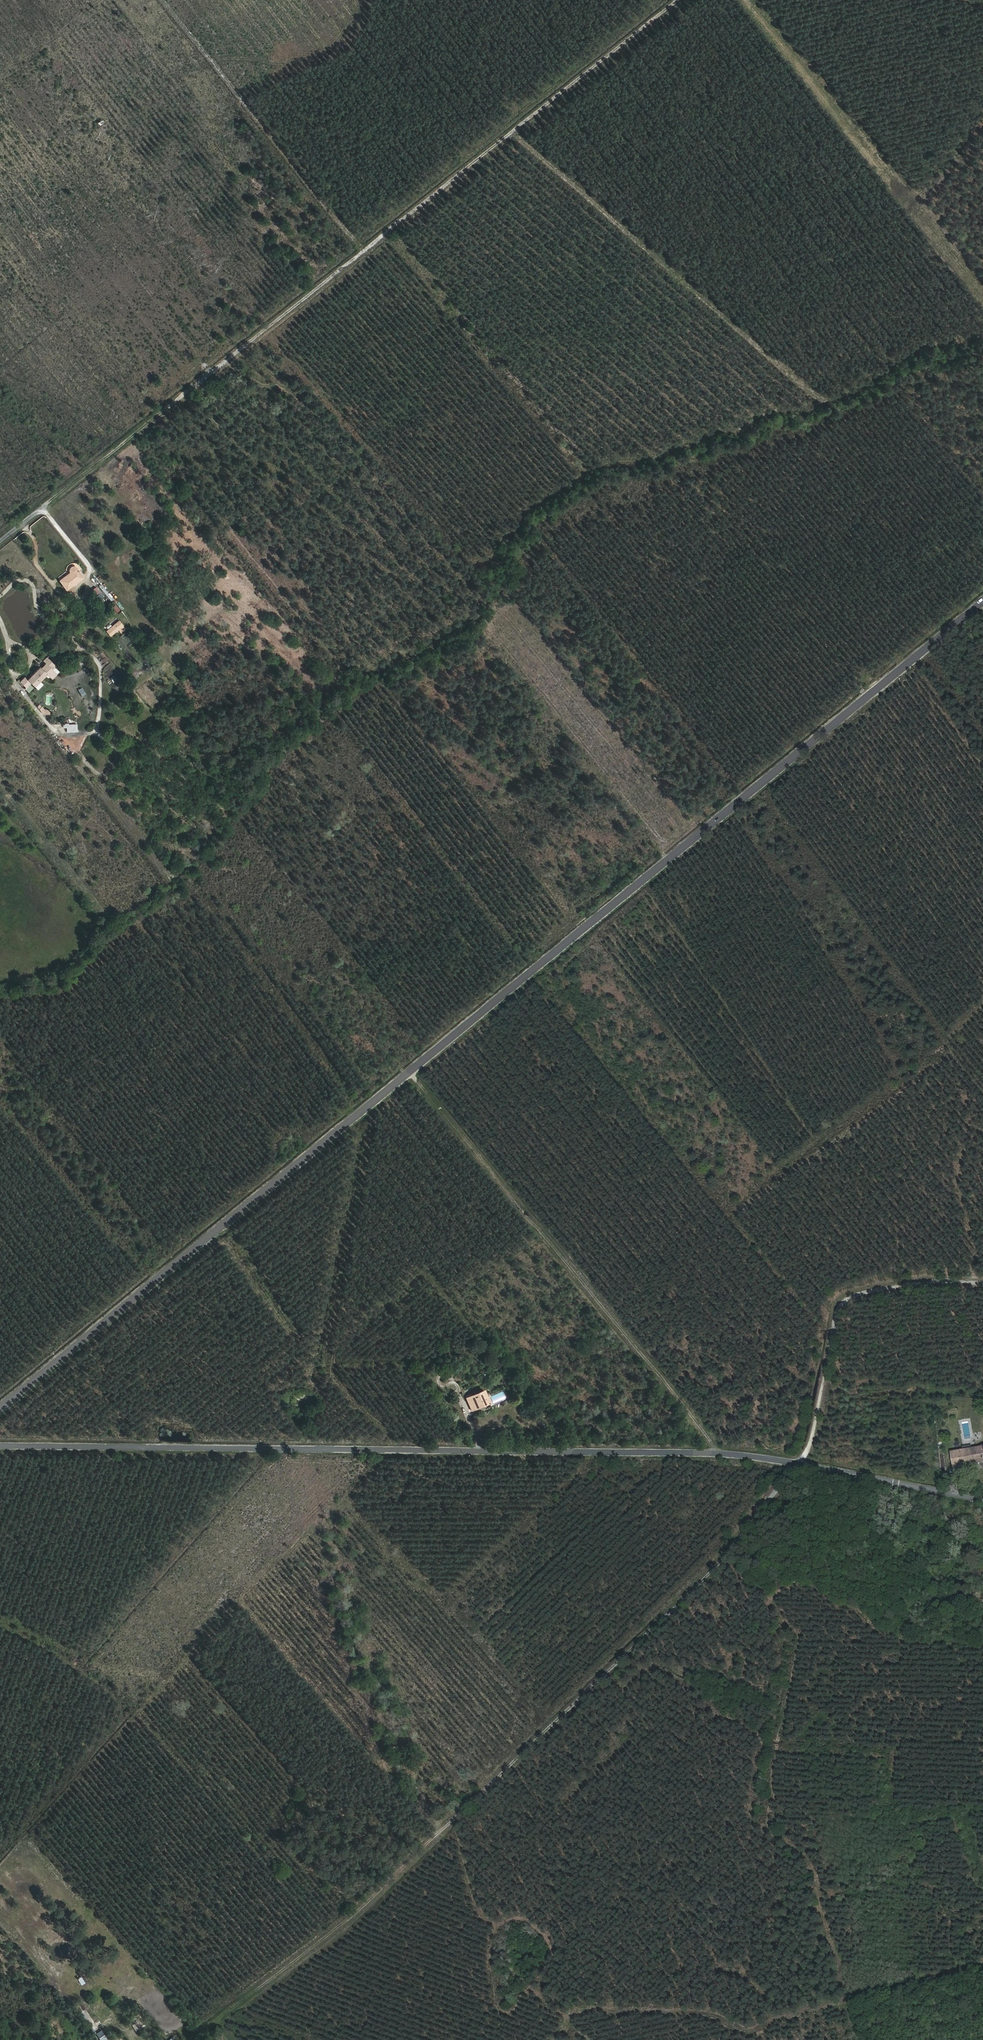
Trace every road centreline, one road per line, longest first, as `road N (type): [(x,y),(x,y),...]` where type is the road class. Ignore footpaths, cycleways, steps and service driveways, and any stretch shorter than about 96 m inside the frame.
road 1 (unclassified): [(982,1501),(726,1455),(0,1446)]
road 2 (track): [(679,0),(42,508)]
road 3 (track): [(749,0),(982,289)]

